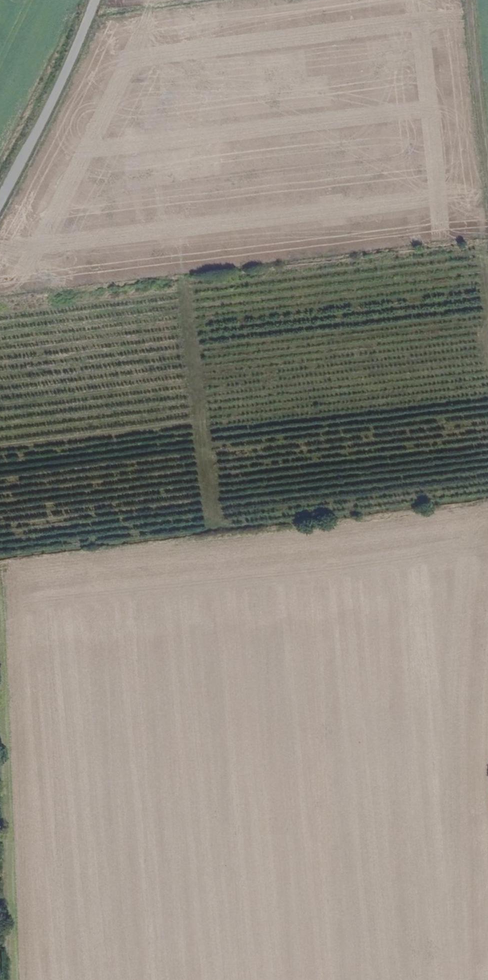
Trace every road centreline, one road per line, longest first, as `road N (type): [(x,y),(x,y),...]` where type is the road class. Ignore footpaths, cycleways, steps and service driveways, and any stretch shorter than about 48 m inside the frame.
road 1 (unclassified): [(93,0),(0,199)]
road 2 (track): [(487,154),(472,0)]

